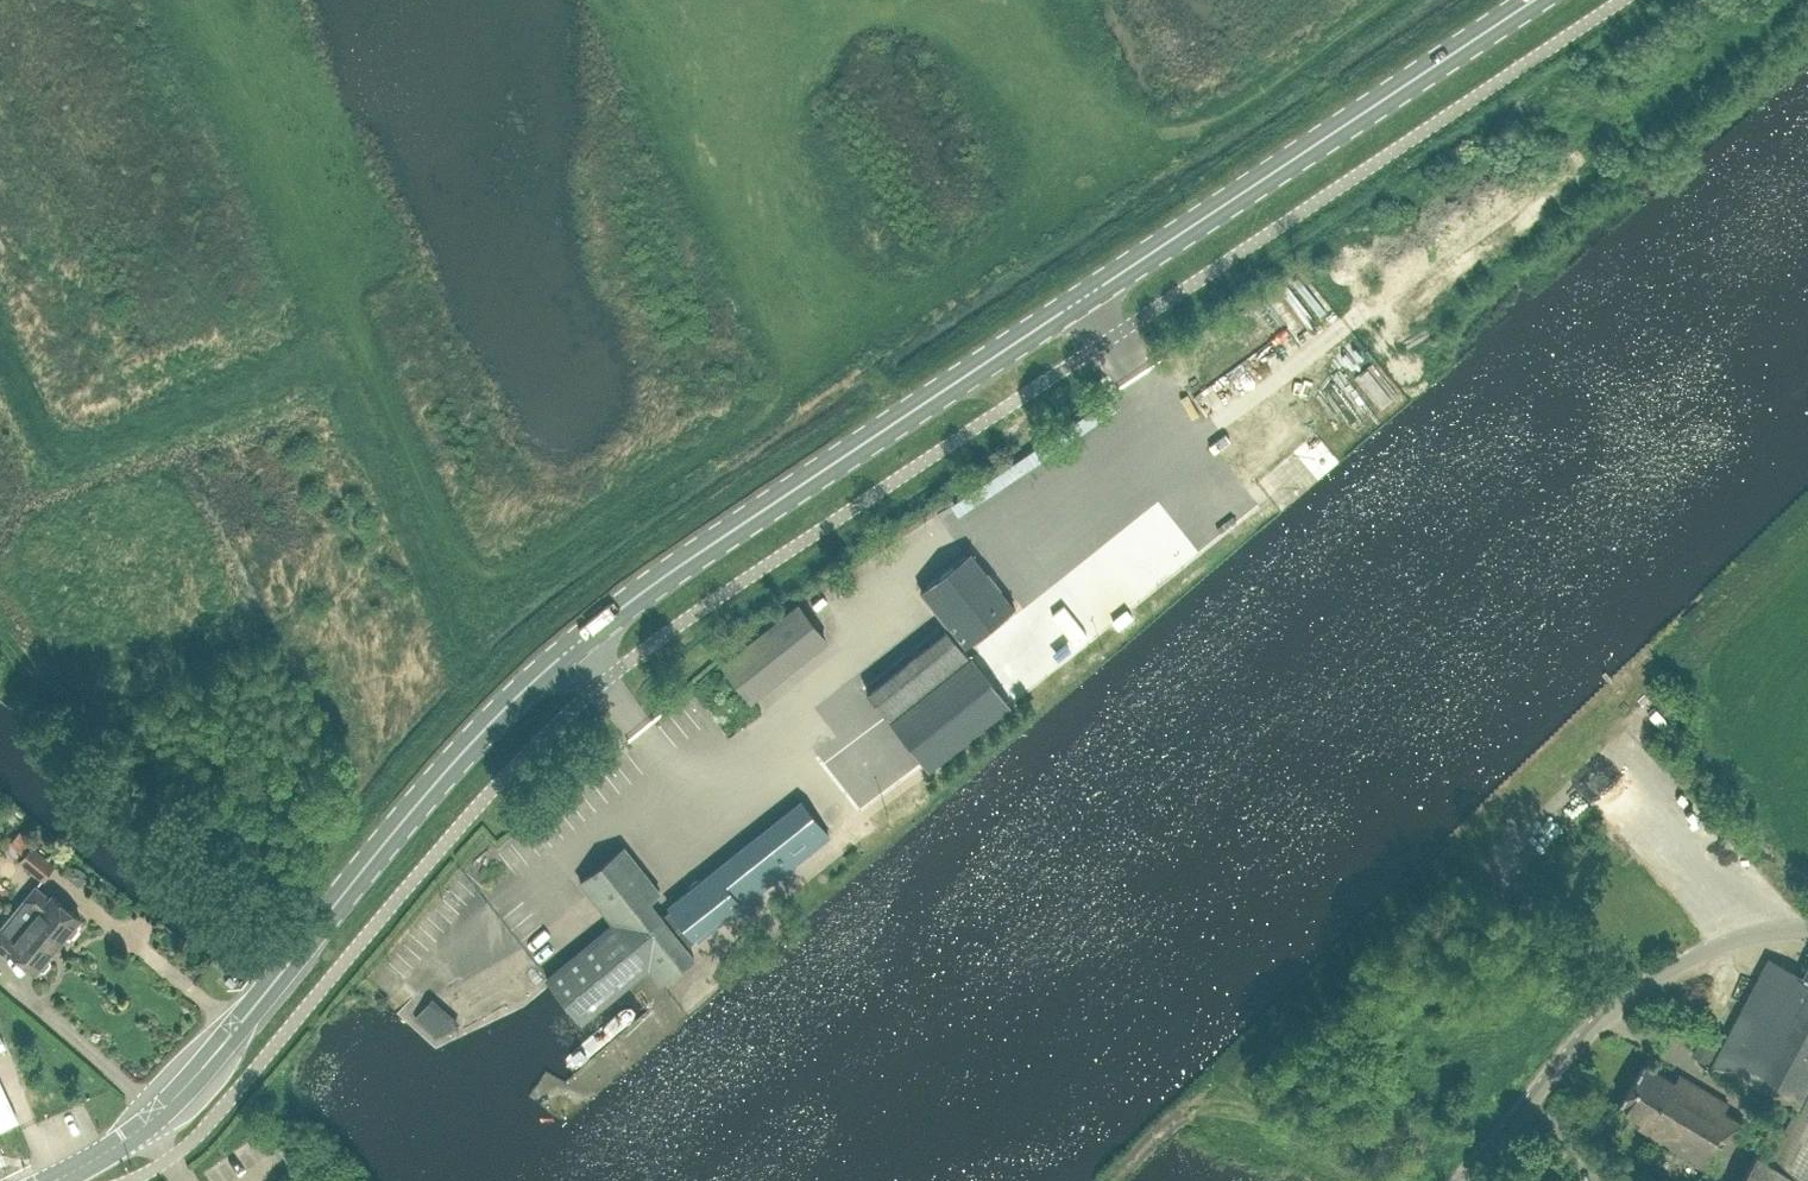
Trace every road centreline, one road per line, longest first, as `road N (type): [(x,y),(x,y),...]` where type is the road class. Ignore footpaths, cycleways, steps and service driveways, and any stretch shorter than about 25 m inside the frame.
road 1 (primary): [(50,1180),(127,1136),(192,1077),(410,810),(571,645),(741,521),(1531,0)]
road 2 (track): [(902,416),(855,343),(535,569),(507,587),(480,588),(450,554),(350,357),(92,448),(60,448),(41,432),(0,353)]
road 3 (track): [(1391,0),(855,343)]
road 4 (unclassified): [(1456,1180),(1601,1015),(1636,986),(1709,945),(1807,929)]

